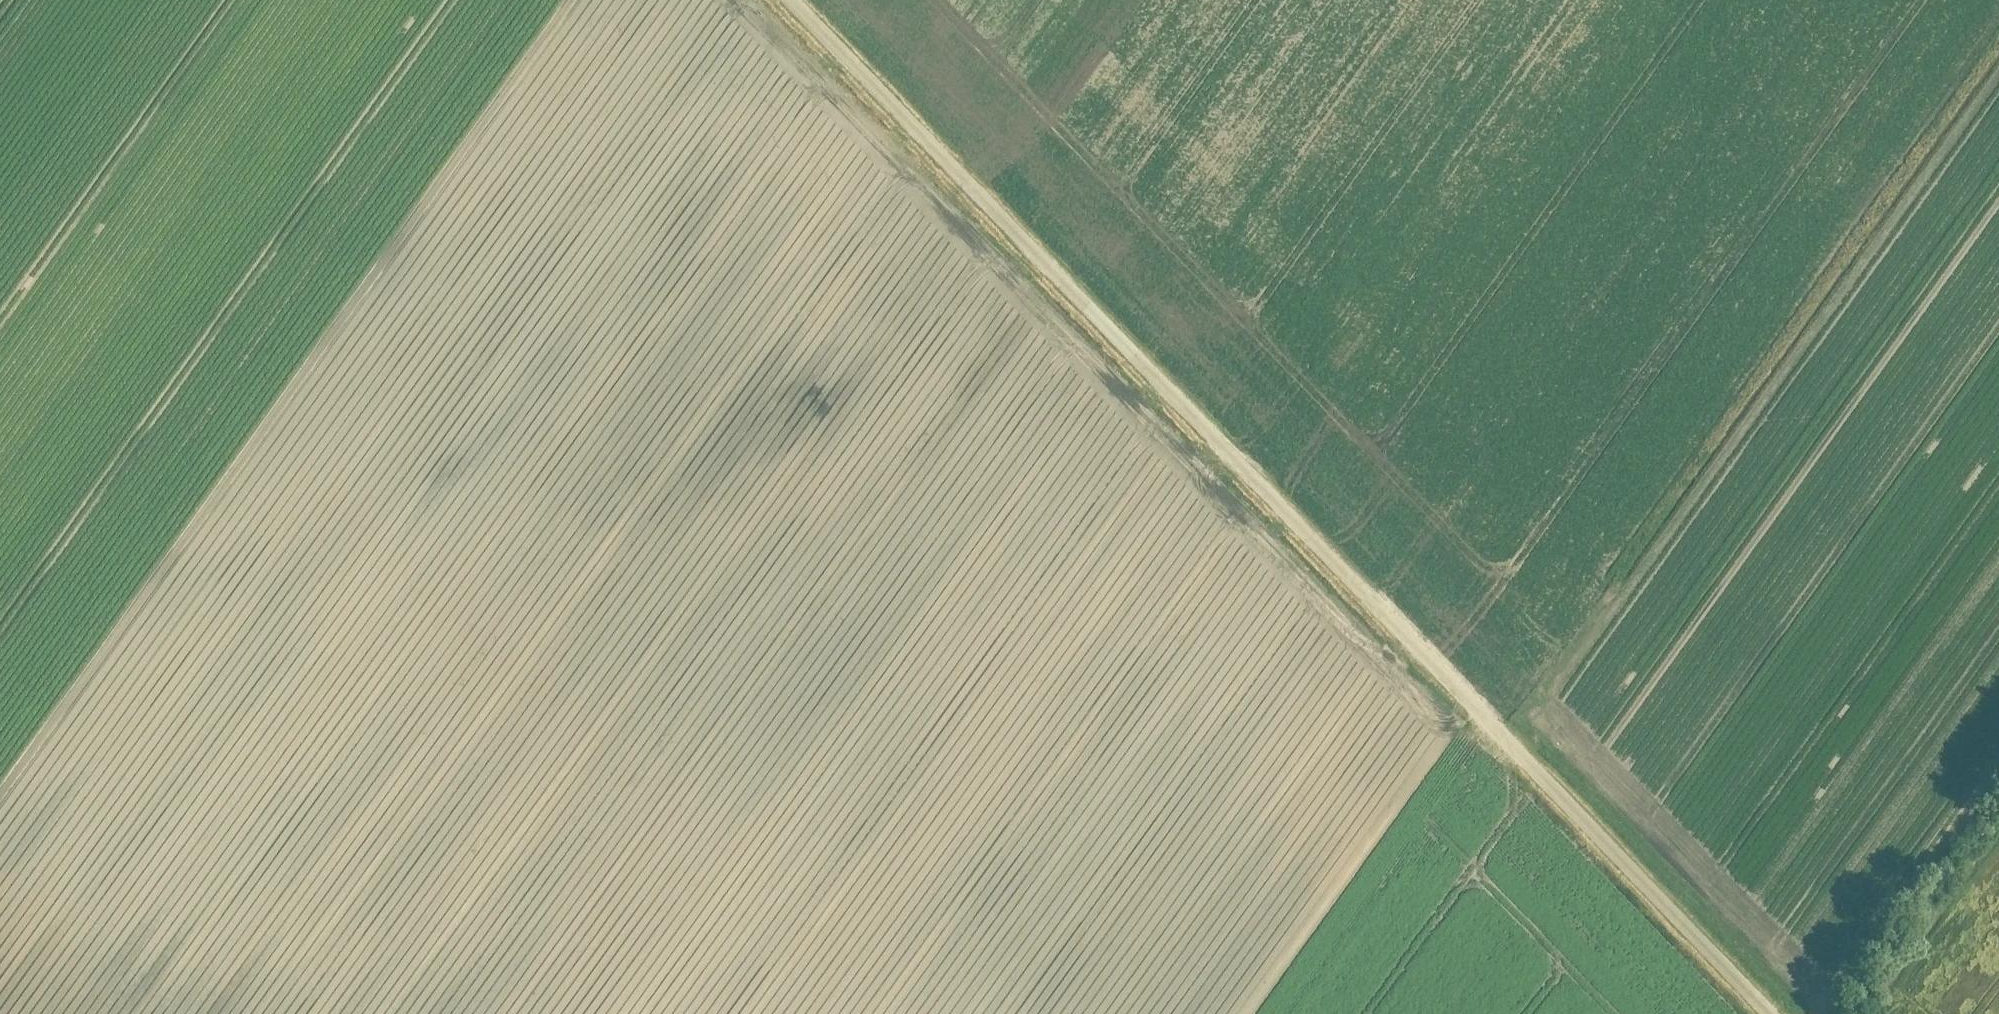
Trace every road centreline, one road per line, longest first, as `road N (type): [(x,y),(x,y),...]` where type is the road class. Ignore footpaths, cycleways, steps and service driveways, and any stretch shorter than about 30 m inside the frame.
road 1 (unclassified): [(1768,1013),(799,0)]

